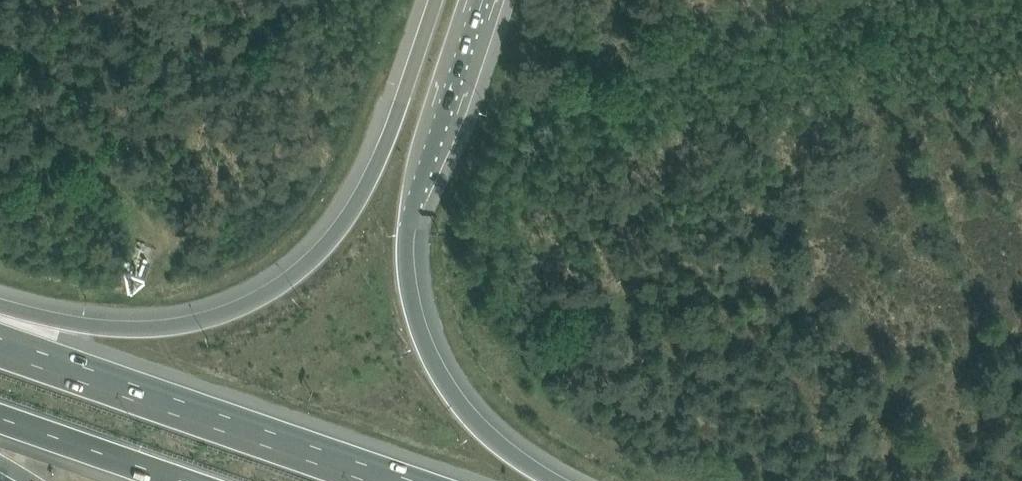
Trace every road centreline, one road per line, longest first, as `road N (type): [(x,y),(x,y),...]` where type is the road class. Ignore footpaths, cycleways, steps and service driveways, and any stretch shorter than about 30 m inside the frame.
road 1 (motorway): [(436,0),(372,177),(316,258),(282,287),(239,310),(148,329),(58,322),(0,304)]
road 2 (motorway): [(553,480),(485,433),(449,389),(411,289),(412,209),(475,0)]
road 3 (motorway): [(392,480),(0,344)]
road 4 (motorway): [(0,417),(183,480)]

